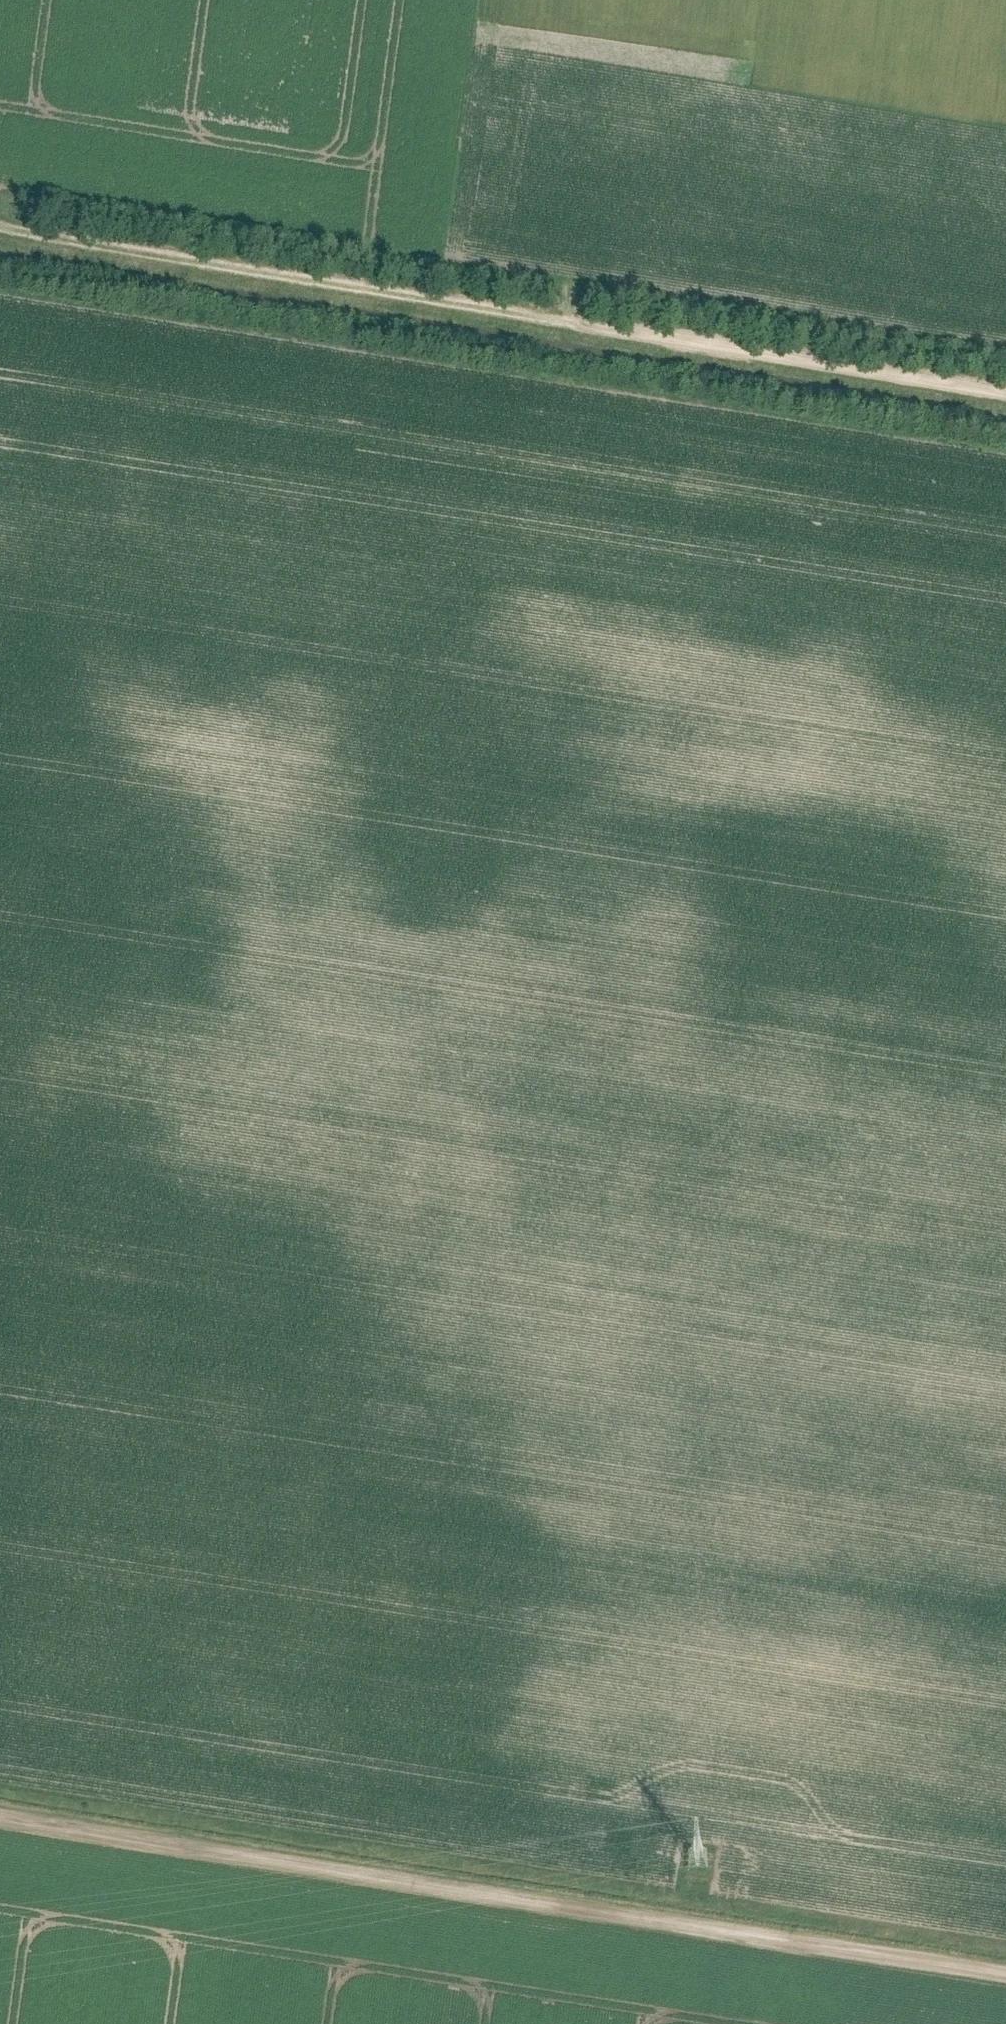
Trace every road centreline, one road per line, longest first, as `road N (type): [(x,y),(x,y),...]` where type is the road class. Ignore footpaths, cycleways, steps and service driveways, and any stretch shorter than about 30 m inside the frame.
road 1 (track): [(0,219),(1005,383)]
road 2 (track): [(0,1809),(1005,1968)]

